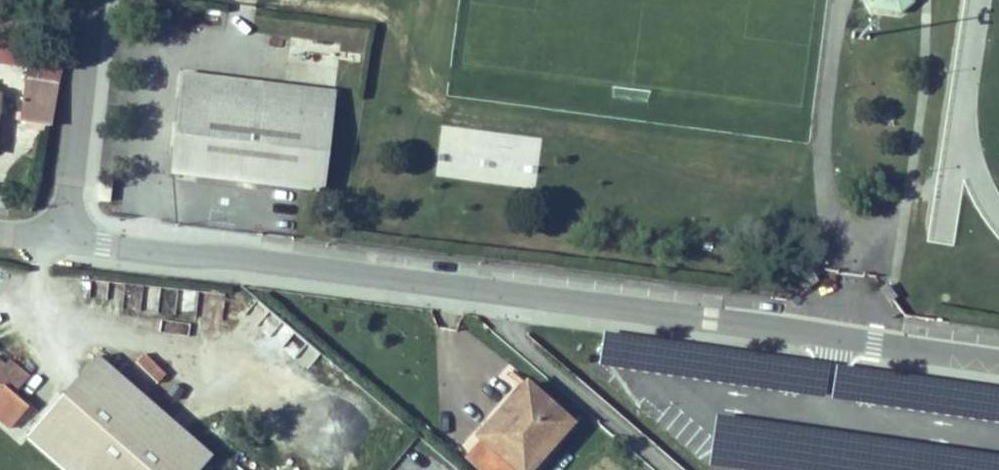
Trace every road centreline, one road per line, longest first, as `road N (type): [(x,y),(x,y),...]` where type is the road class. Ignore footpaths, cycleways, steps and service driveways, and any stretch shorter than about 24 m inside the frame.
road 1 (unclassified): [(0,231),(998,362)]

